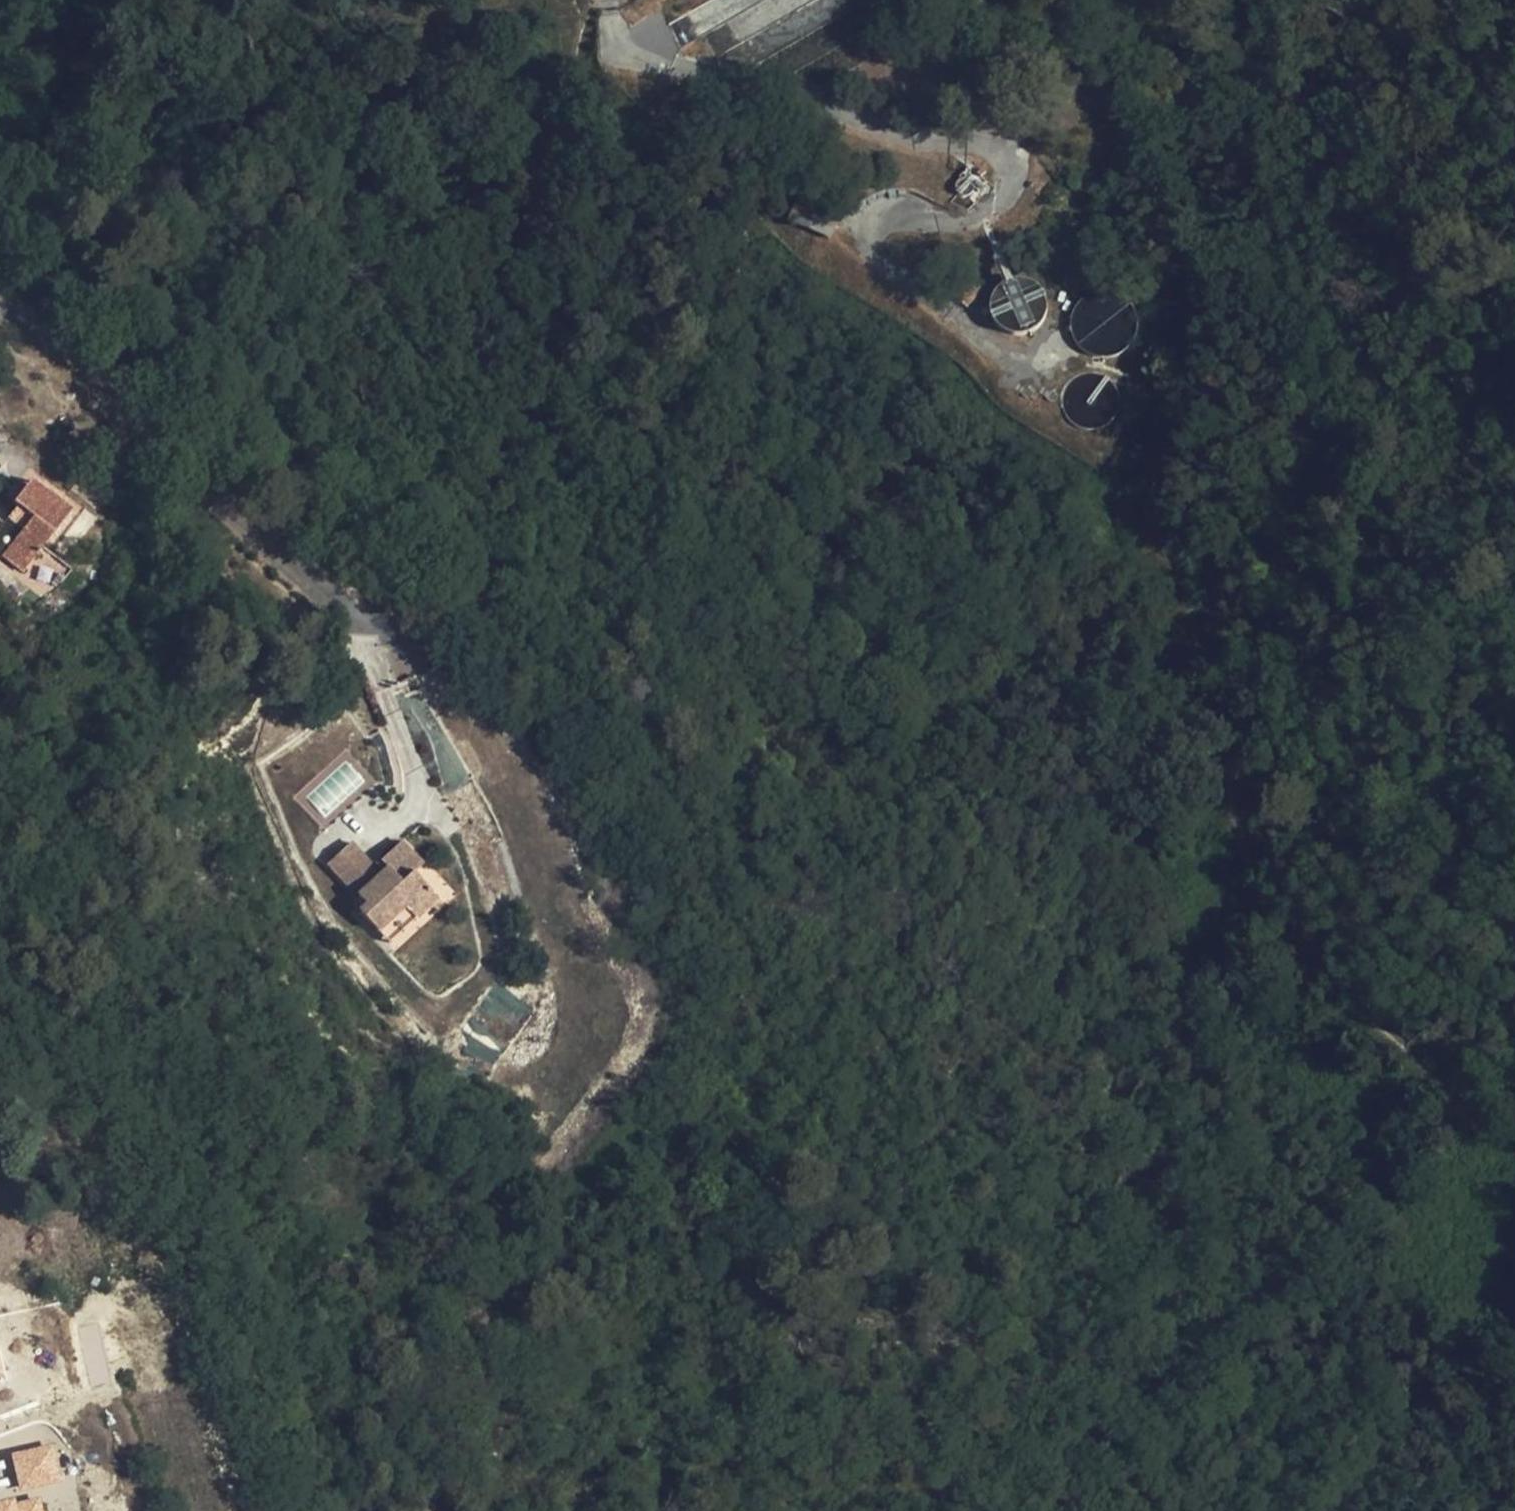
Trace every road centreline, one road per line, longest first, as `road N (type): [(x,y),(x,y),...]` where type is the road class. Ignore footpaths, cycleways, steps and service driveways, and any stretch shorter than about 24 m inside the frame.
road 1 (track): [(1514,1136),(1448,1100),(1406,1046),(1311,972),(1263,898),(1152,513)]
road 2 (residential): [(0,311),(38,330),(291,554),(363,629),(386,687)]

